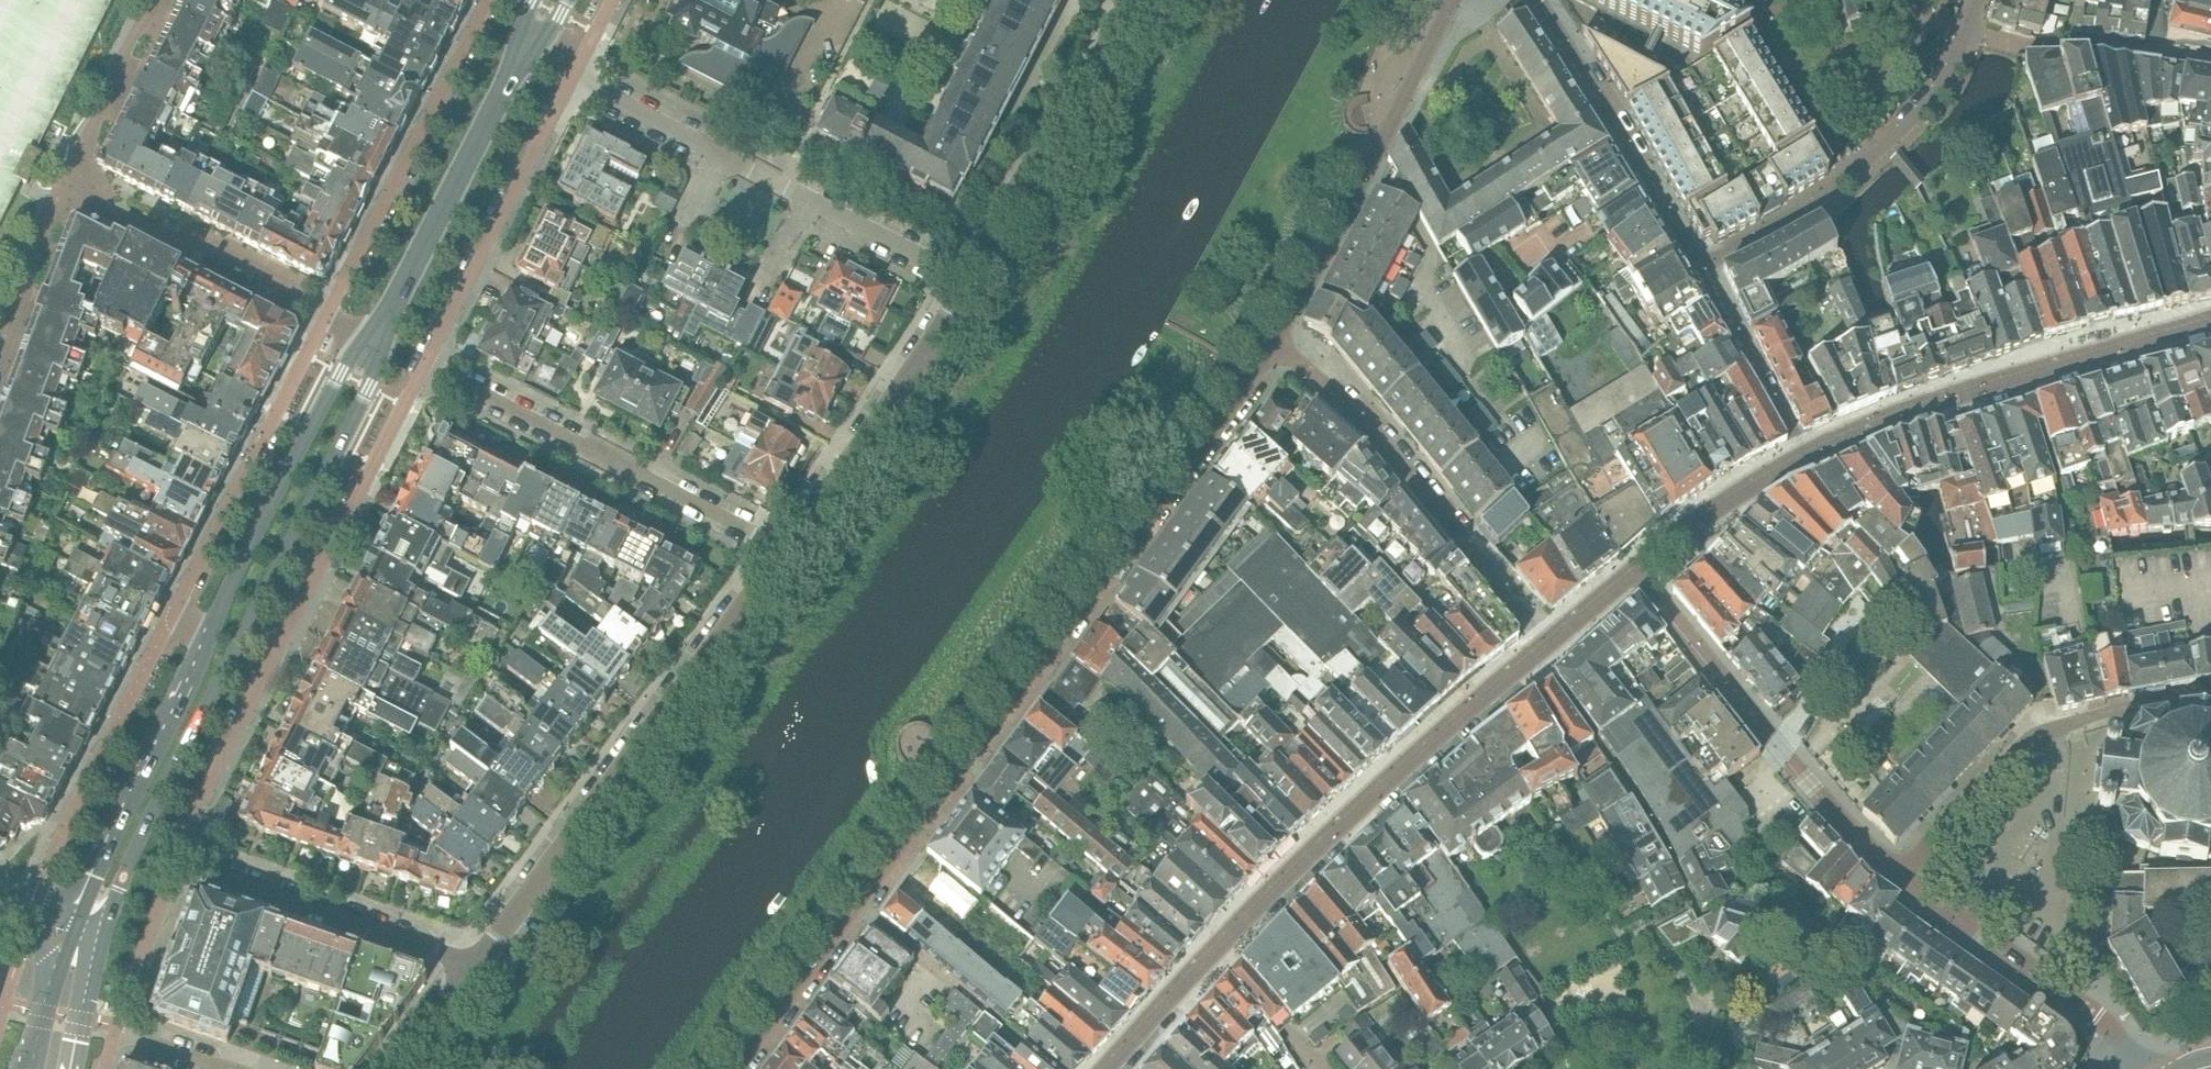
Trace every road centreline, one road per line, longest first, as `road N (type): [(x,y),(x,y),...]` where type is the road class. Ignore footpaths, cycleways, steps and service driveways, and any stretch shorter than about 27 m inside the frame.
road 1 (residential): [(1277,343),(735,1068)]
road 2 (tertiary): [(106,927),(147,826),(370,383),(373,342)]
road 3 (residential): [(177,855),(426,360)]
road 4 (residential): [(477,964),(787,551)]
road 5 (residential): [(325,318),(128,699),(150,745)]
road 6 (tertiary): [(373,342),(341,371),(150,745)]
road 7 (residential): [(1216,950),(1346,819),(1550,642)]
road 8 (residential): [(973,281),(572,77)]
road 9 (residential): [(1805,455),(2024,372),(2210,323)]
road 10 (residential): [(787,551),(426,360)]
road 11 (residential): [(1904,876),(1825,801),(1637,570)]
road 12 (residential): [(1550,642),(1367,421),(1277,343)]
road 13 (residential): [(1453,0),(1277,343)]
road 14 (residential): [(1904,876),(2038,738),(2098,716),(2210,696)]
road 15 (residential): [(1701,265),(1858,168),(1937,85),(1969,30)]
road 16 (residential): [(488,0),(325,318)]
road 17 (residential): [(787,551),(973,281)]
road 18 (tertiary): [(521,51),(373,342)]
road 19 (residential): [(973,281),(1137,0)]
road 20 (unclassified): [(477,964),(177,855)]
road 21 (residential): [(426,360),(572,77)]
road 22 (residential): [(1701,265),(1540,0)]
road 23 (residential): [(325,318),(274,277),(204,241),(160,236),(68,179)]
road 24 (residential): [(1904,876),(2112,1024)]
road 25 (residential): [(2210,64),(2087,44),(2025,47),(1969,30)]
road 26 (residential): [(1805,455),(1701,265)]
road 27 (residential): [(68,179),(122,78),(121,58),(161,0)]
road 28 (residential): [(1637,570),(1805,455)]
road 29 (residential): [(0,356),(68,179)]
road 30 (tertiary): [(150,745),(73,916)]
road 31 (residential): [(1216,950),(1325,1068)]
road 32 (residential): [(108,1068),(116,1029),(230,1068)]
road 33 (residential): [(1108,1068),(1216,950)]
road 34 (tertiary): [(73,916),(29,1068)]
road 35 (tertiary): [(74,1068),(106,927)]
road 36 (residential): [(399,1068),(477,964)]

